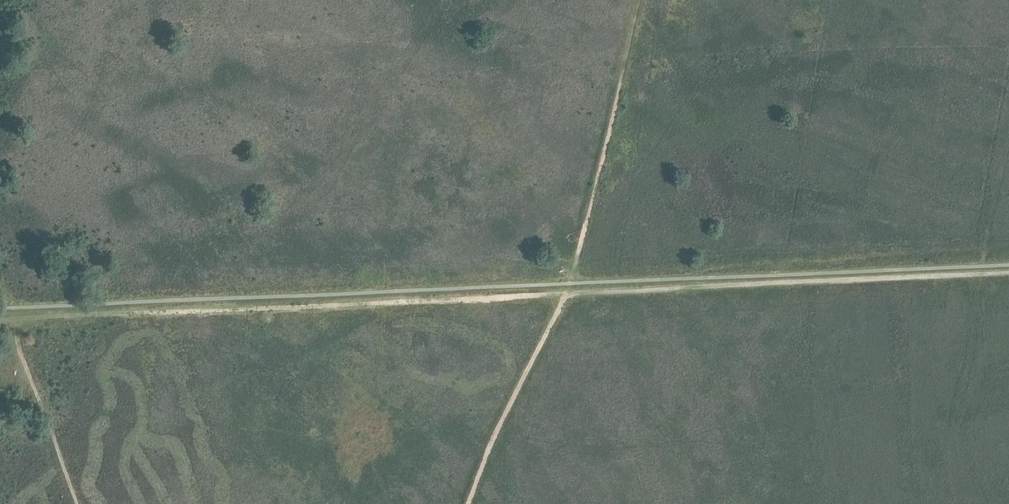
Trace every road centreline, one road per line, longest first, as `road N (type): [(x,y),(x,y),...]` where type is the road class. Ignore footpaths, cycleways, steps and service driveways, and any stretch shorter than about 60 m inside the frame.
road 1 (track): [(9,319),(565,298)]
road 2 (track): [(565,298),(1008,276)]
road 3 (track): [(464,503),(565,298)]
road 4 (track): [(9,319),(77,503)]

